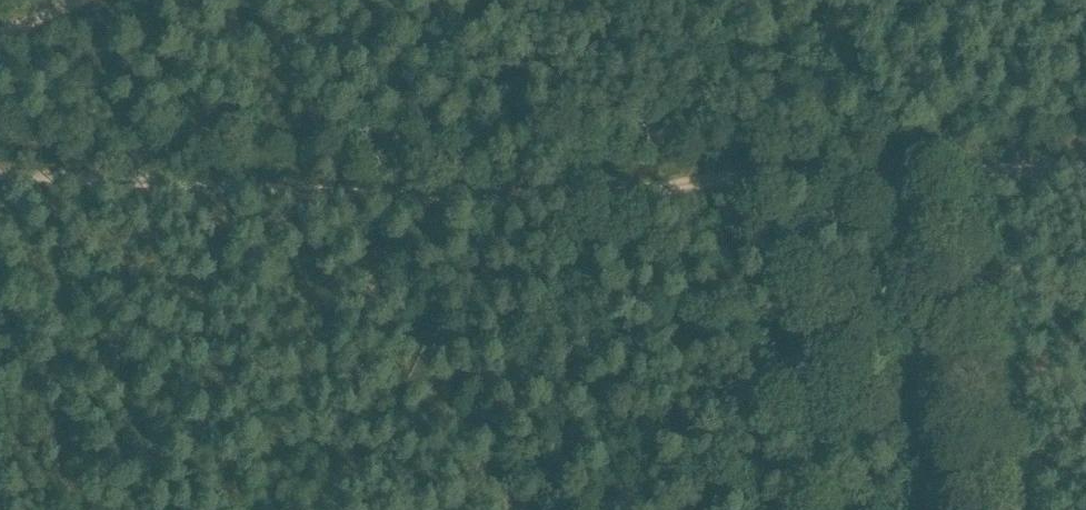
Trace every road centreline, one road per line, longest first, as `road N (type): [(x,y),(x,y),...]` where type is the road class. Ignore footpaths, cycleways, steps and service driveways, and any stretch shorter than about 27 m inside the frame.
road 1 (track): [(0,174),(398,196),(582,197),(708,180)]
road 2 (track): [(708,180),(937,174)]
road 3 (track): [(640,0),(647,39),(703,134),(708,180)]
road 4 (track): [(937,174),(1085,175)]

